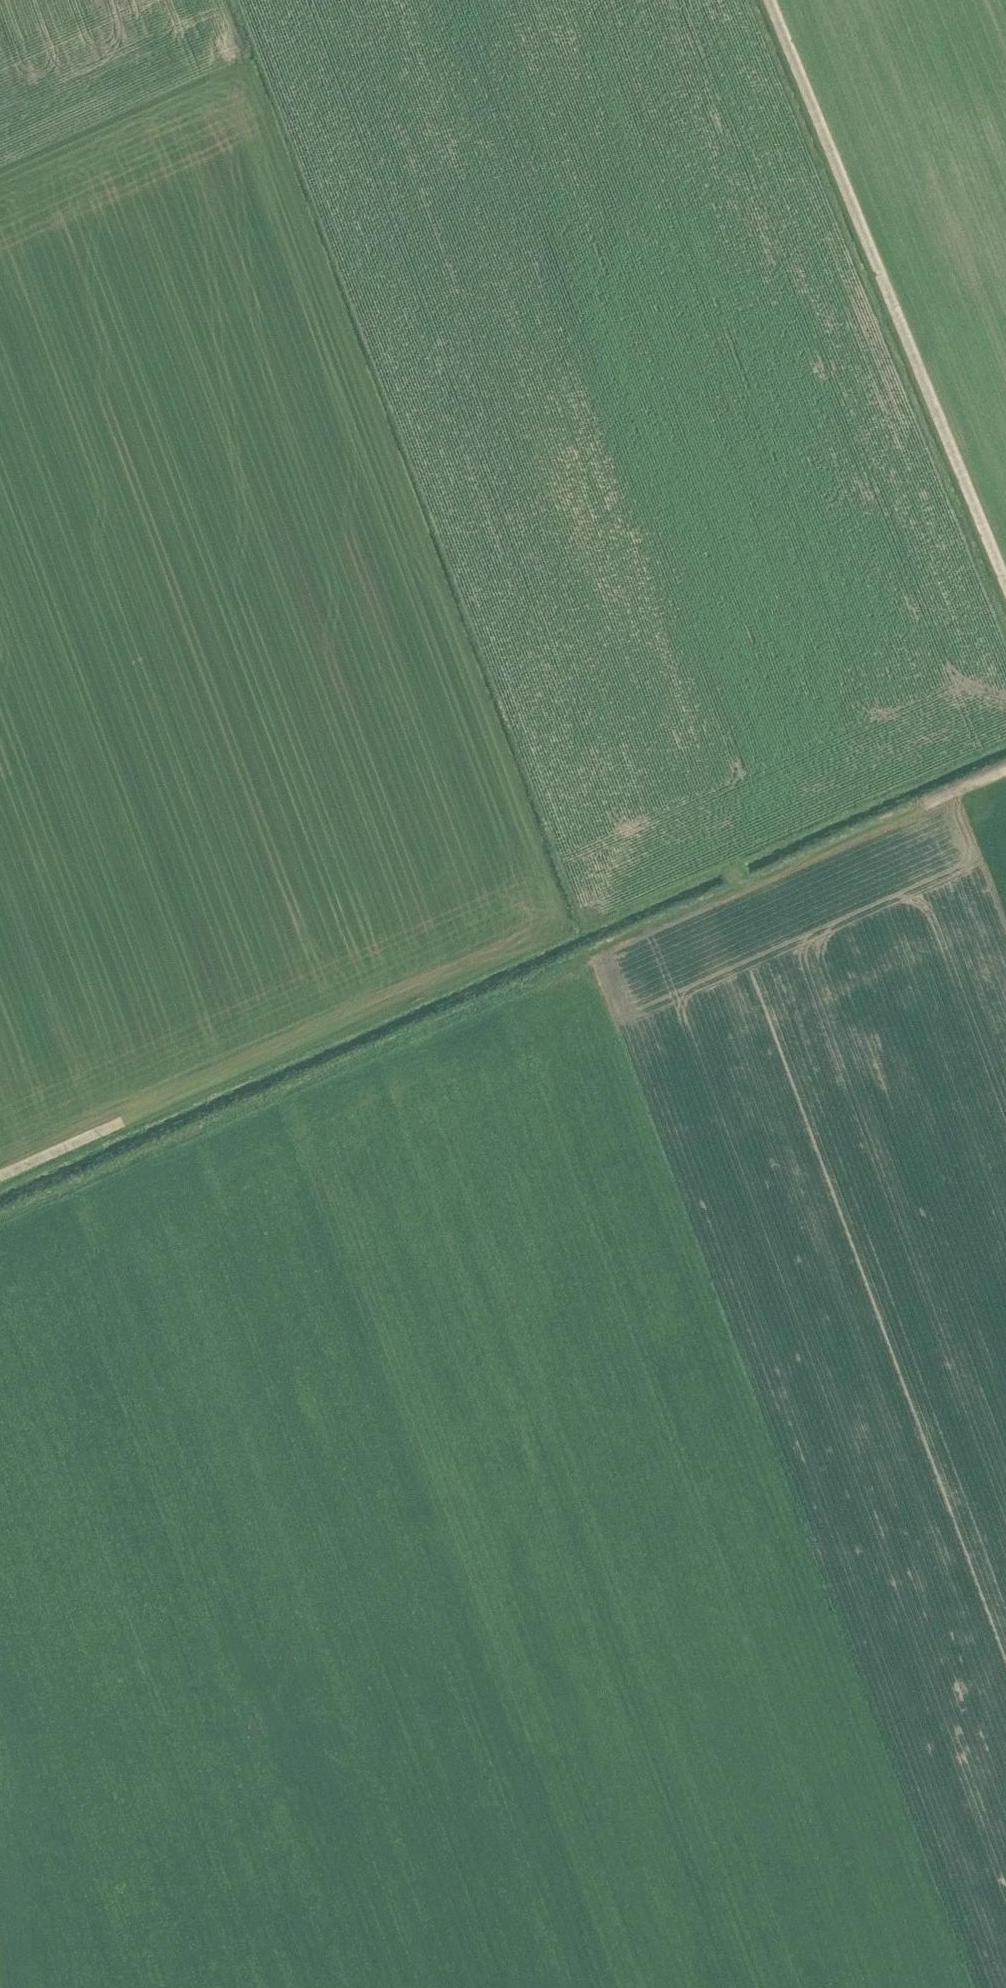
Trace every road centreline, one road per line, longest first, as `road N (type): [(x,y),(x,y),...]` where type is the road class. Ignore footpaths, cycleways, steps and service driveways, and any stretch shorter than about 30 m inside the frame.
road 1 (track): [(1005,579),(772,0)]
road 2 (track): [(115,1124),(0,1175)]

